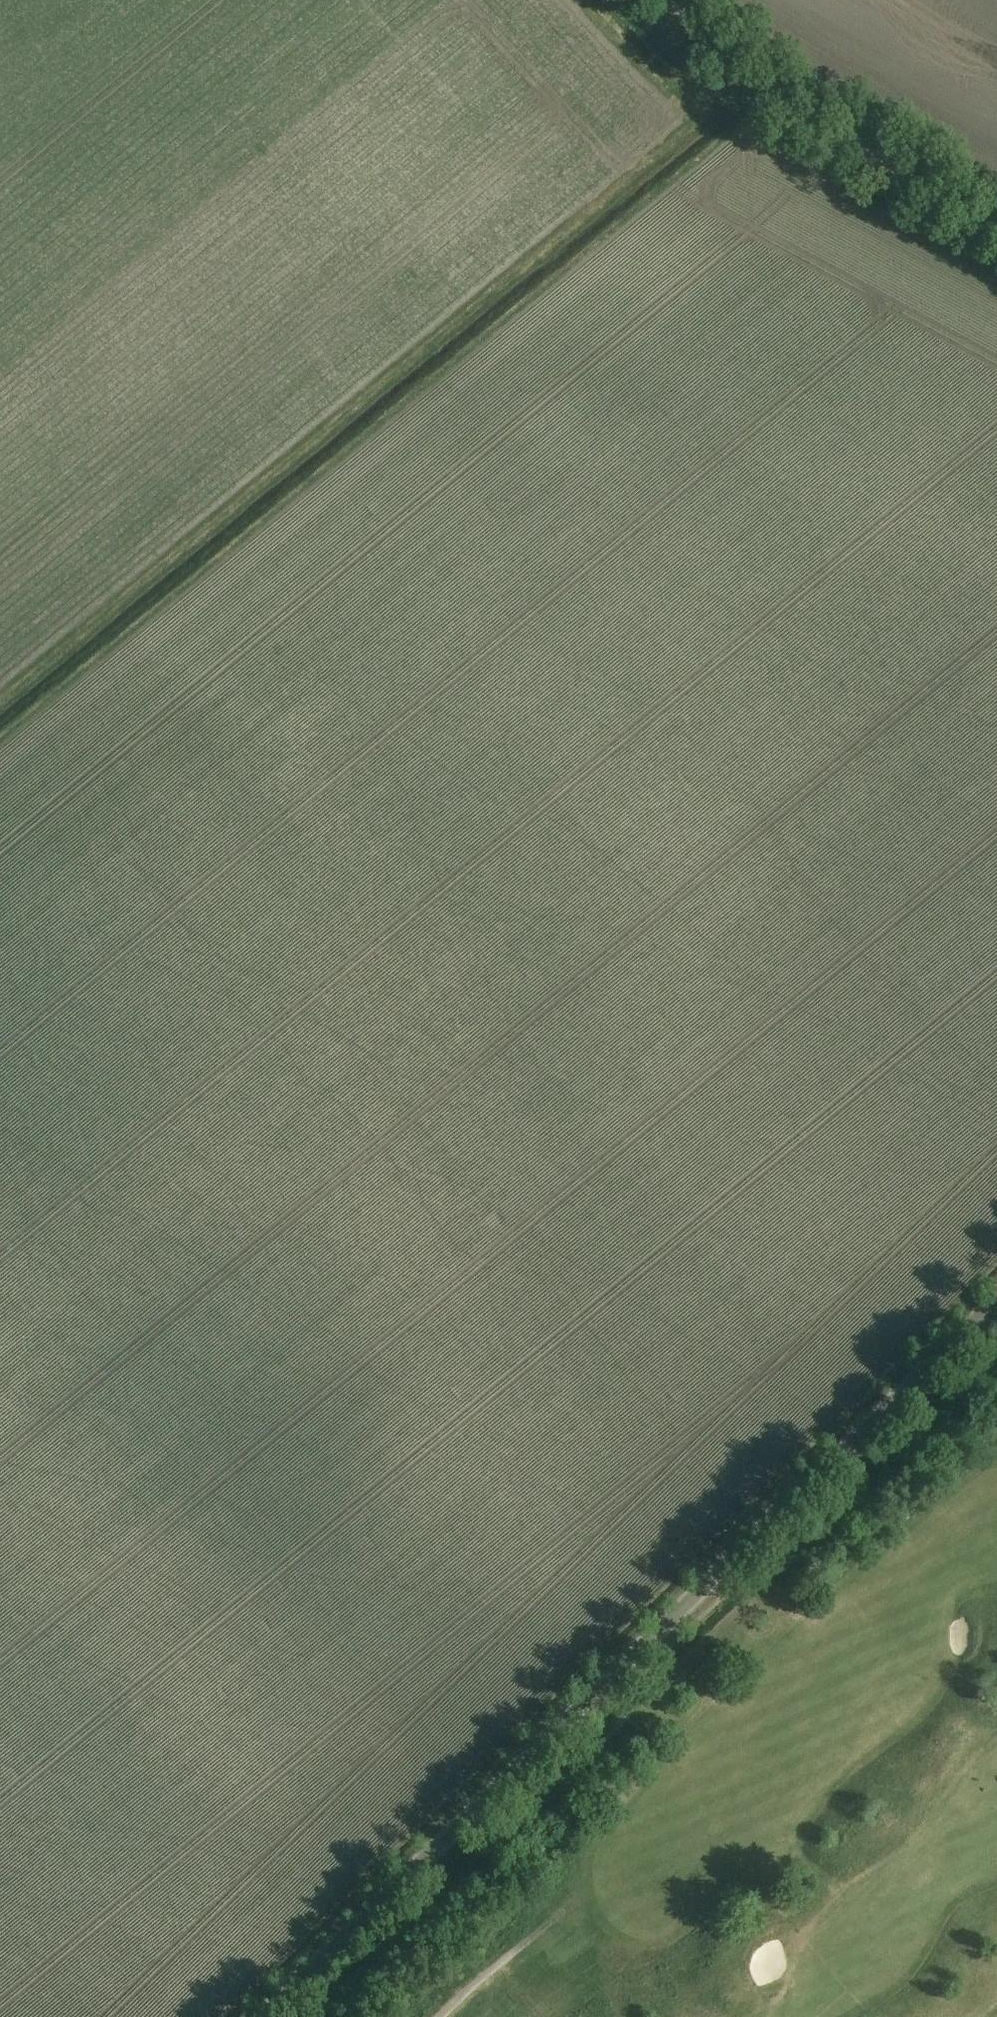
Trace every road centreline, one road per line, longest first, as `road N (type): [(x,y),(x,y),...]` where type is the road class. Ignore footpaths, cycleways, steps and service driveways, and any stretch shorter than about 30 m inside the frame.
road 1 (tertiary): [(265,2016),(996,1300)]
road 2 (track): [(675,0),(769,100),(996,227)]

